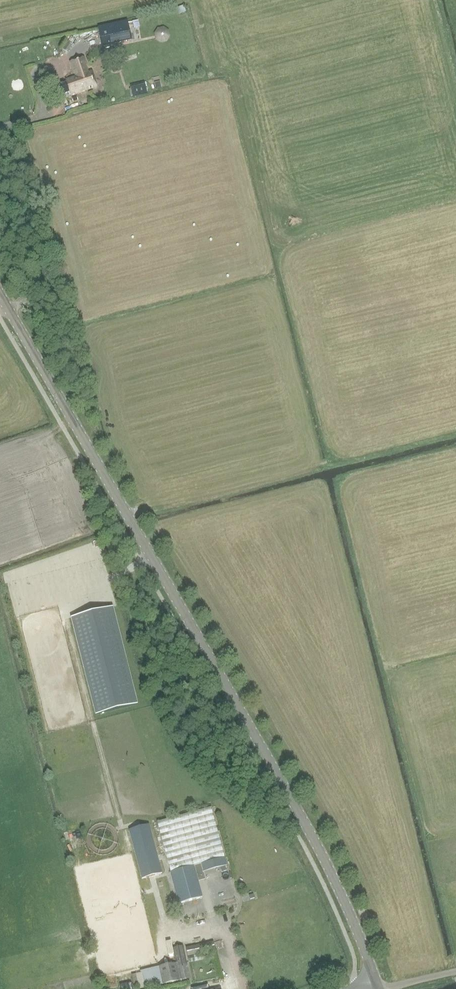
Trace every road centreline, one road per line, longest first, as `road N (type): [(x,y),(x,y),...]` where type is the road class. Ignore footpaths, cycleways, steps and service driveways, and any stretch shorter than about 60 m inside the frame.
road 1 (tertiary): [(375,982),(278,764),(0,293)]

